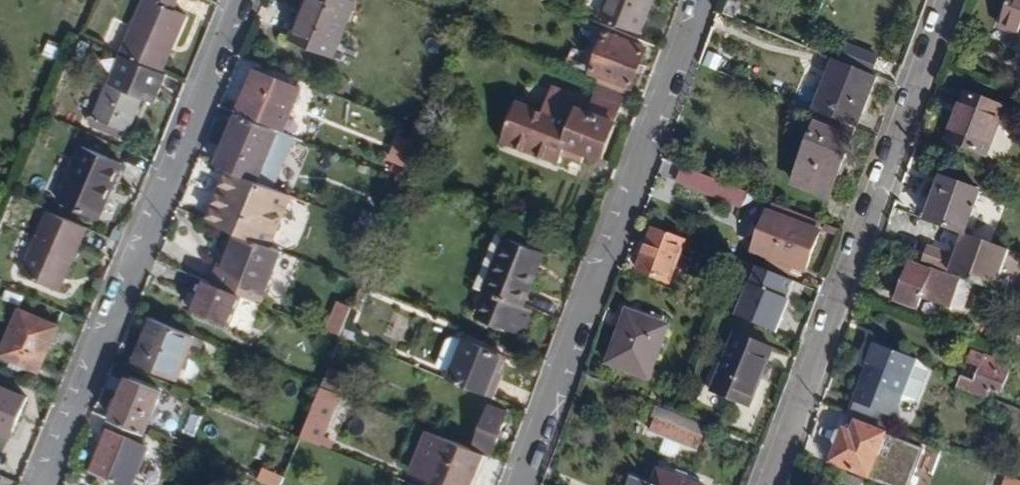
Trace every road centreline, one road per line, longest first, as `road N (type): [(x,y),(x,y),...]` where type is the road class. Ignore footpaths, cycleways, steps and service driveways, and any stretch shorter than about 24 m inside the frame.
road 1 (residential): [(240,0),(39,484)]
road 2 (residential): [(525,484),(713,0)]
road 3 (residential): [(774,484),(952,0)]

